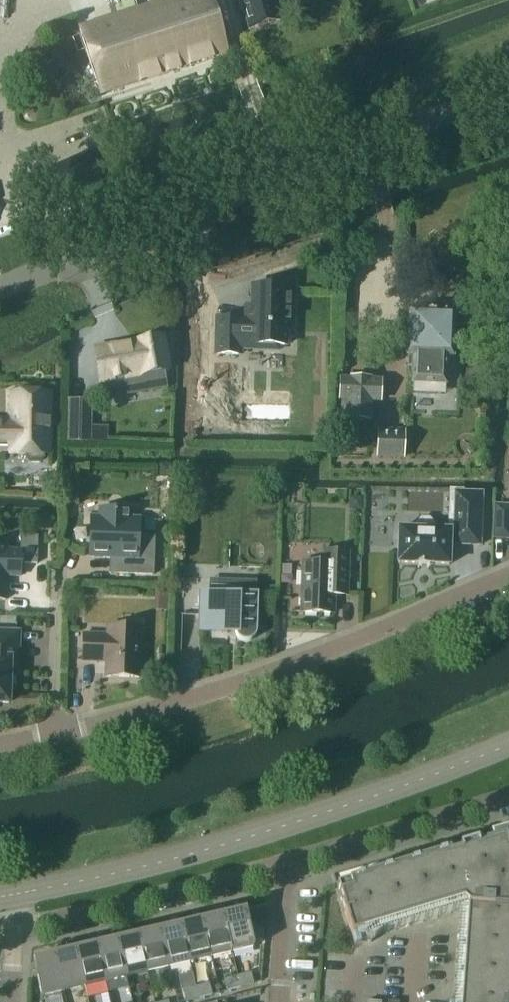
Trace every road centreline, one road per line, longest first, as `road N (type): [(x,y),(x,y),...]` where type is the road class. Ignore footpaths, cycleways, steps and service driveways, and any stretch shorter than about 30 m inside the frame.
road 1 (unclassified): [(0,285),(508,93)]
road 2 (residential): [(508,576),(240,688),(0,745)]
road 3 (residential): [(18,893),(205,848),(508,743)]
road 4 (residential): [(16,928),(288,862)]
road 5 (residential): [(288,862),(508,796)]
road 6 (residential): [(288,862),(278,1001)]

